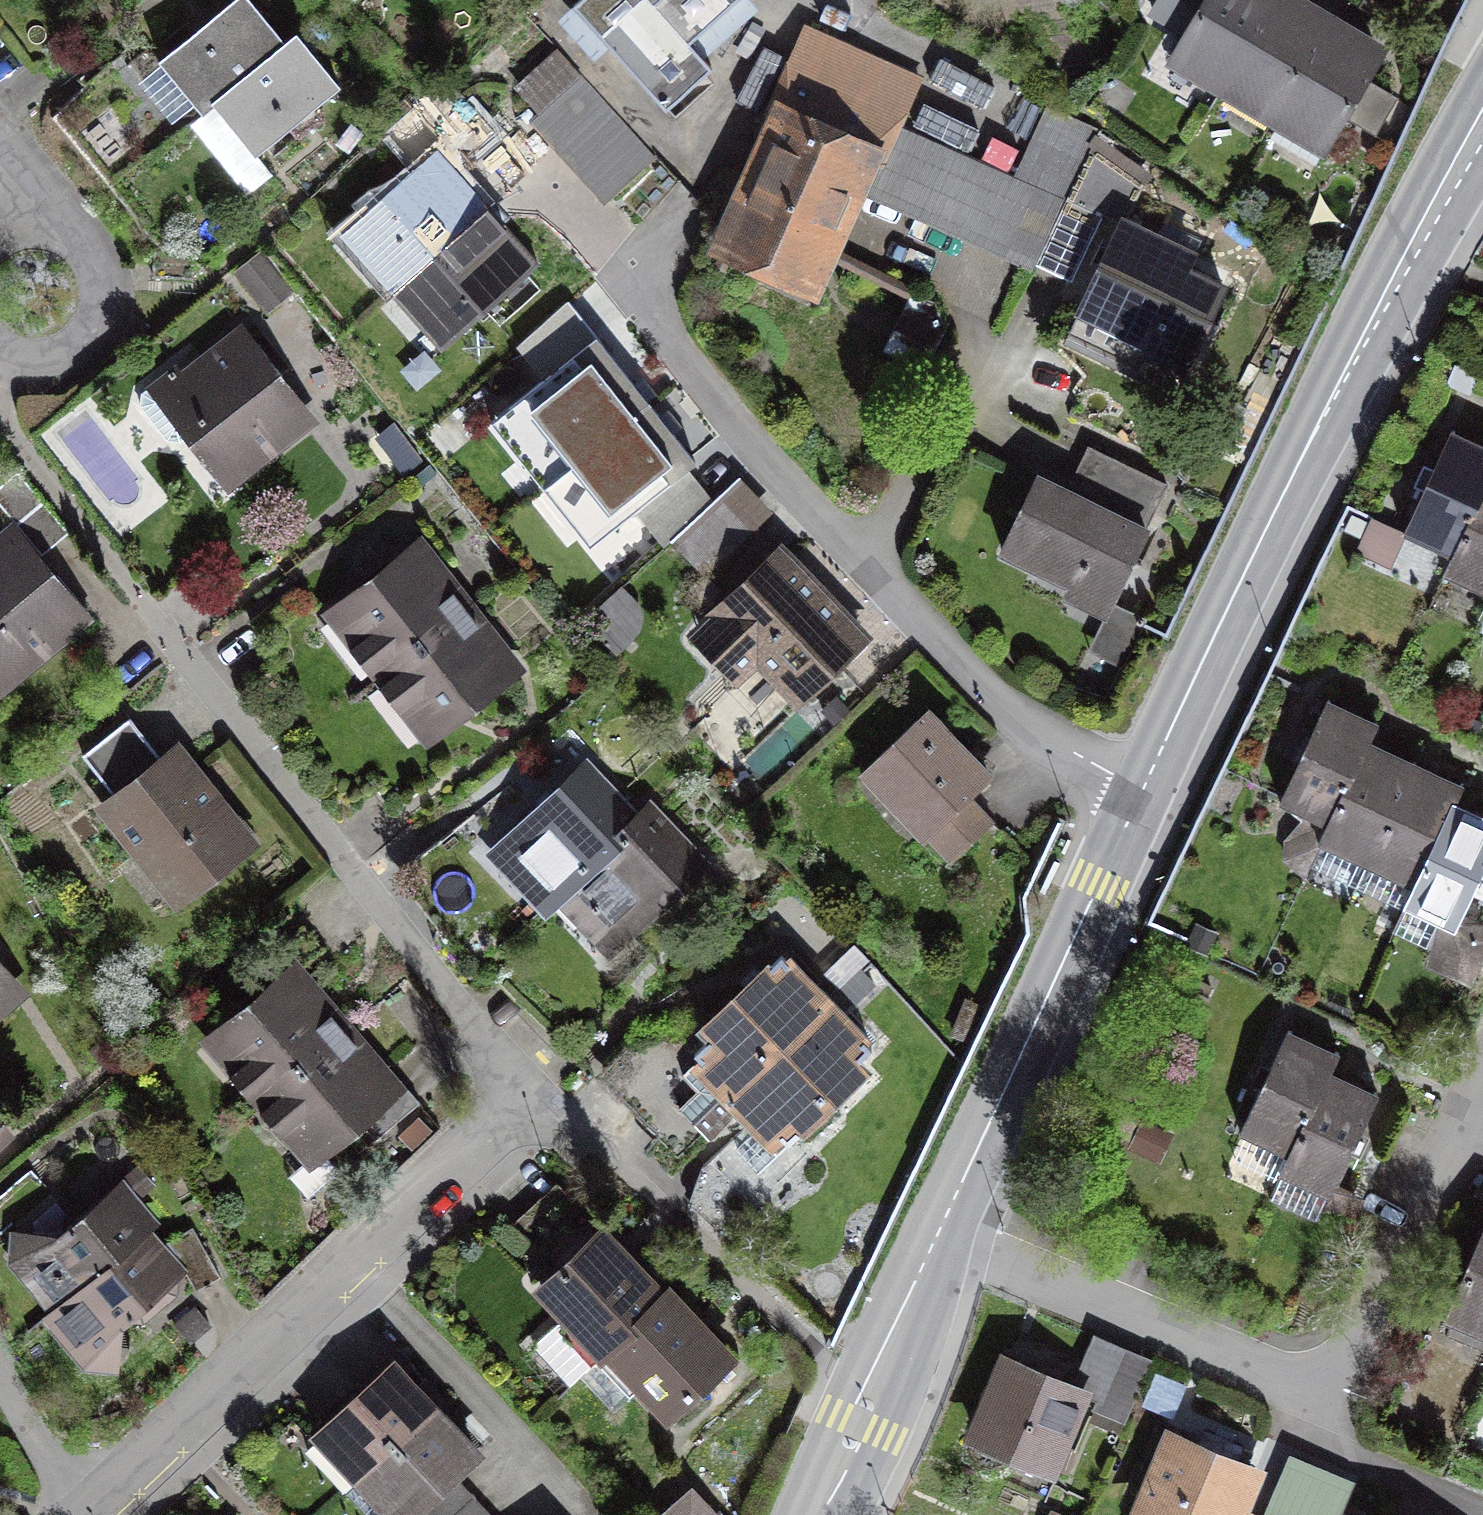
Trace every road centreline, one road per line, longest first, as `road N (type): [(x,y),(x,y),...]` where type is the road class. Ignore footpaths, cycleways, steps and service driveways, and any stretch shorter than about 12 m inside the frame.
road 1 (residential): [(149,628),(523,1098),(347,1252),(158,1454),(87,1514)]
road 2 (residential): [(804,0),(639,293),(735,440),(952,675),(1142,789)]
road 3 (secondary): [(1142,789),(1301,457),(1482,130)]
road 4 (secondary): [(939,1237),(1142,789)]
road 5 (residential): [(1335,1421),(1114,1326),(939,1237)]
road 6 (residential): [(1463,1134),(1335,1421)]
road 7 (secondary): [(816,1514),(939,1237)]
road 8 (residential): [(12,228),(64,236),(85,252),(103,293),(102,320),(78,361),(55,374),(0,373)]
road 9 (residential): [(1469,1514),(1353,1466),(1335,1421)]
road 10 (residential): [(0,1373),(81,1514)]

